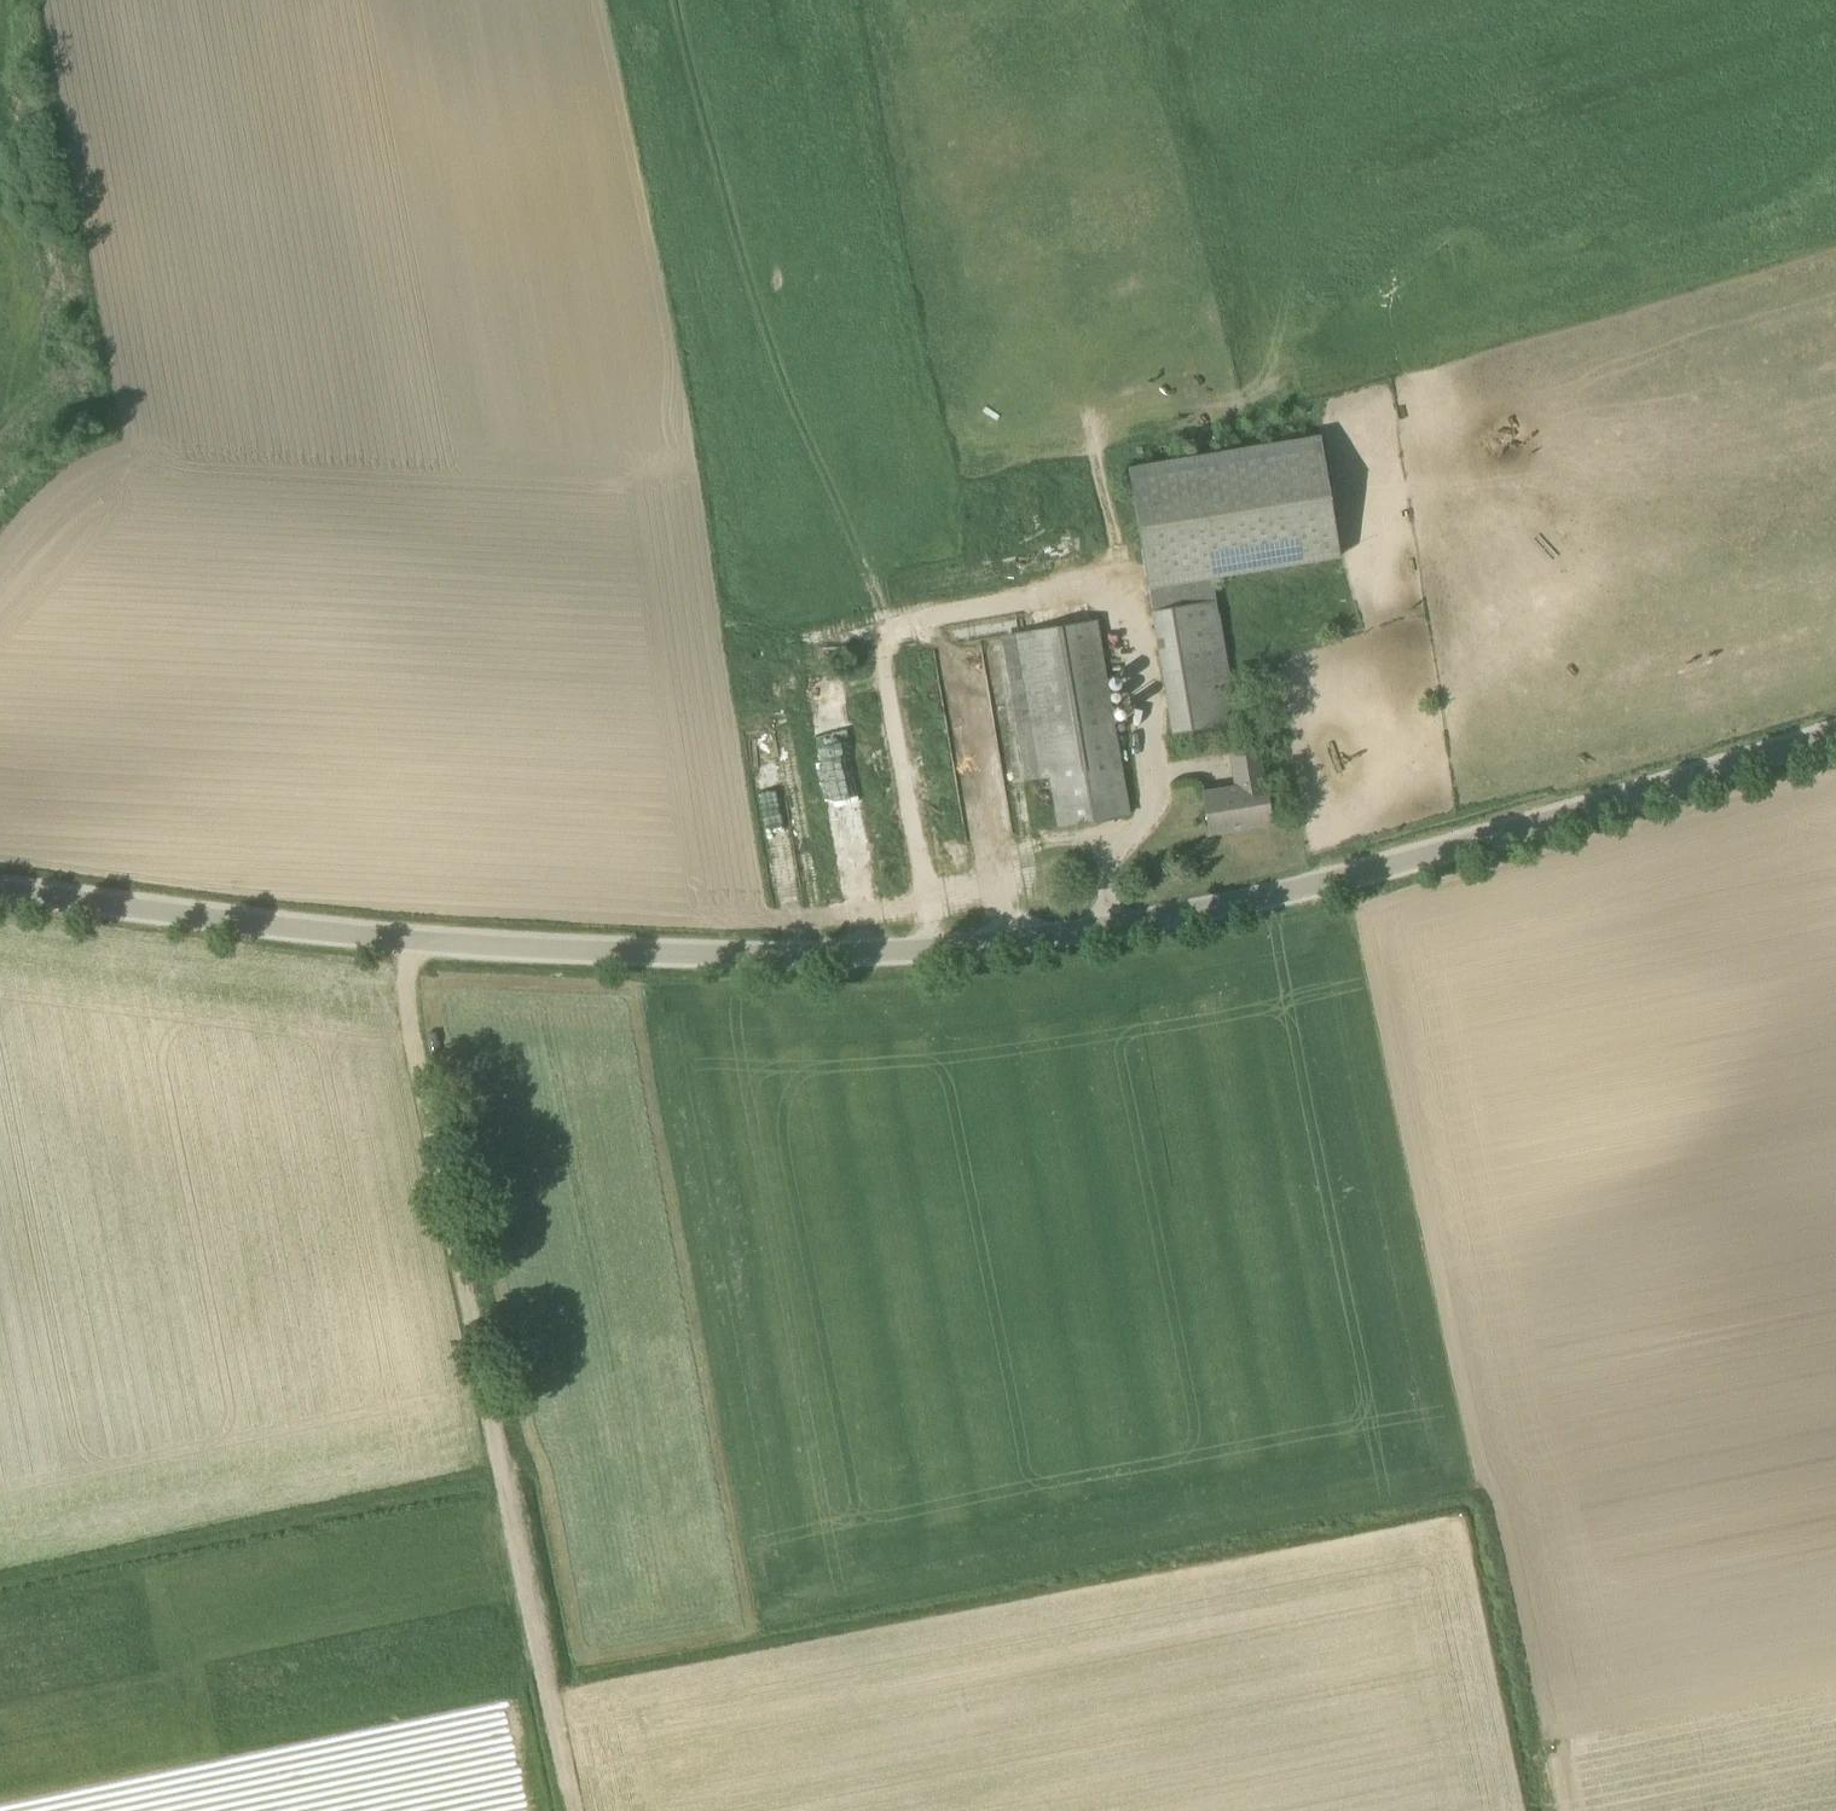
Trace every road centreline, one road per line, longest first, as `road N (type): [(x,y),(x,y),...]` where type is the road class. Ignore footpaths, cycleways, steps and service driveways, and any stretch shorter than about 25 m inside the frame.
road 1 (unclassified): [(0,888),(407,945),(961,951),(1281,895),(1835,719)]
road 2 (track): [(571,1810),(404,993),(407,945)]

